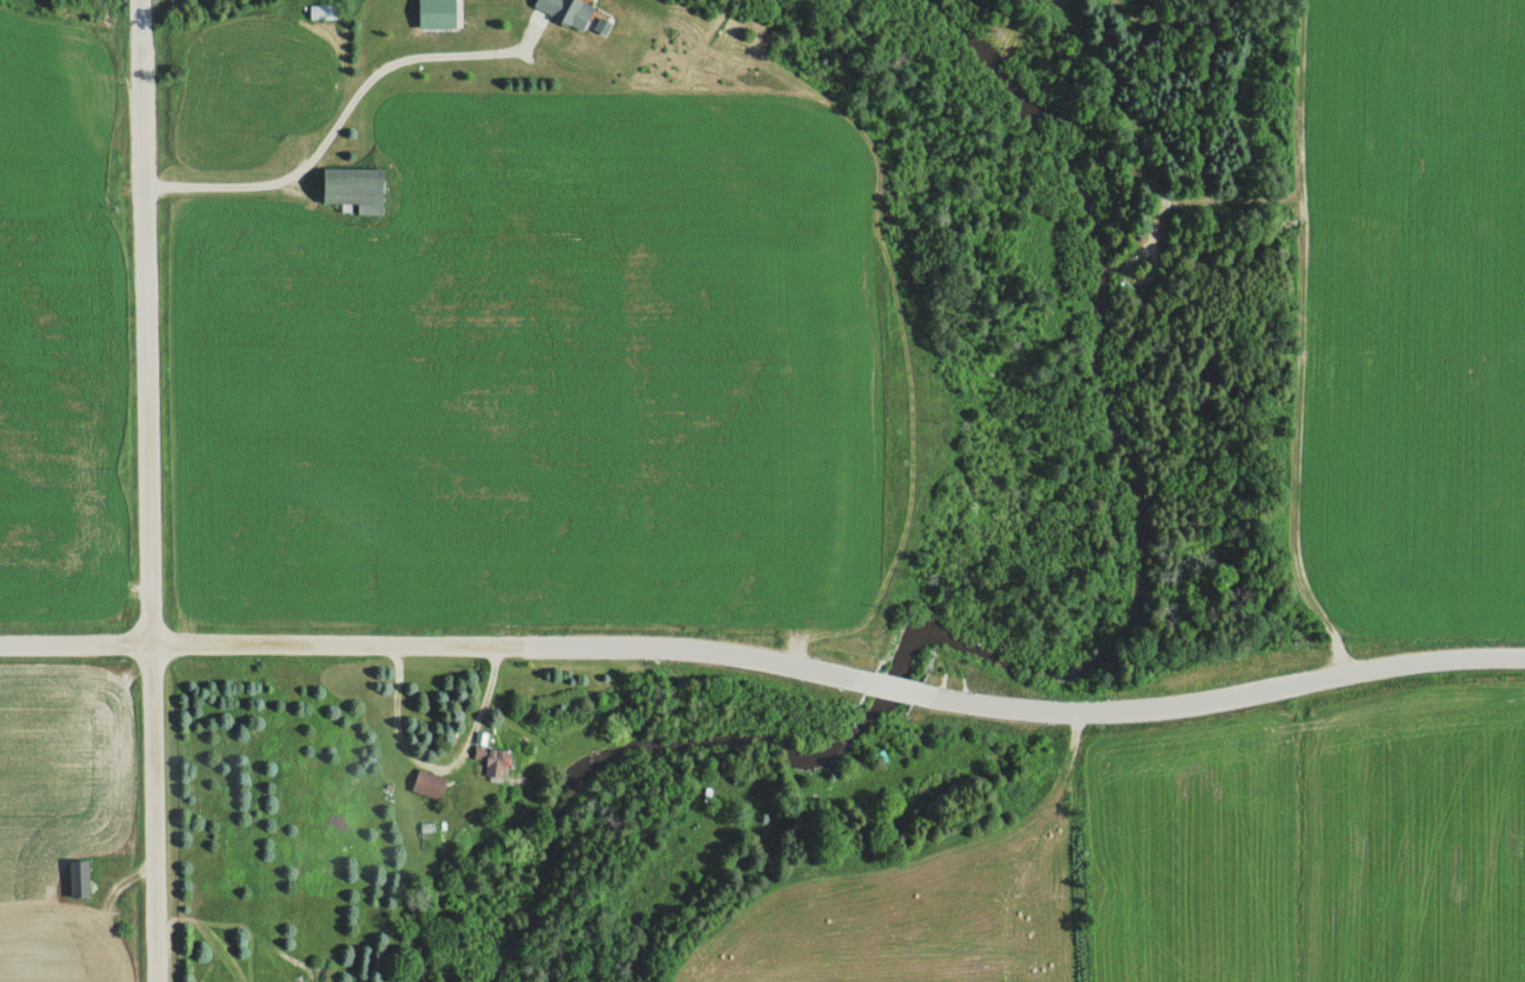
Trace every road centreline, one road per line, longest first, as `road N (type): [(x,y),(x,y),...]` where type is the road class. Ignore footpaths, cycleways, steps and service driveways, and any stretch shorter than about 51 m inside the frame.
road 1 (residential): [(158,981),(142,0)]
road 2 (residential): [(0,644),(851,646)]
road 3 (residential): [(914,653),(1028,701),(1065,708),(1116,707),(1202,673),(1285,660),(1524,662)]

